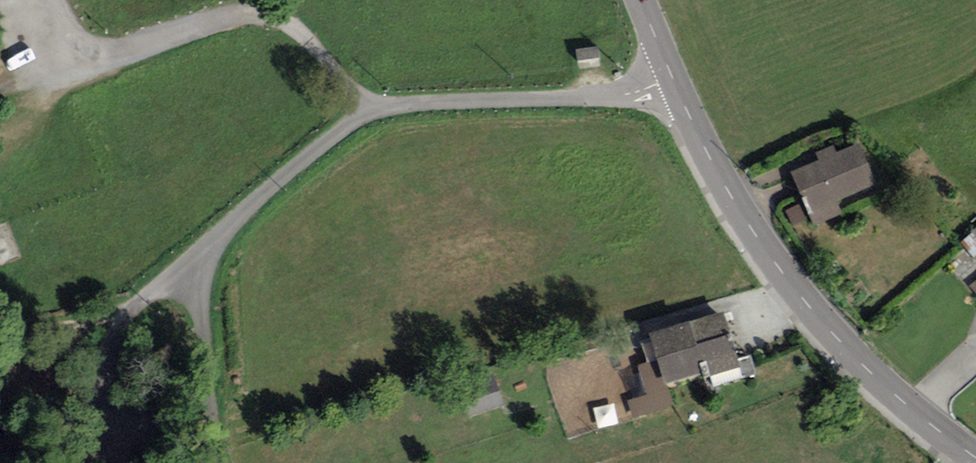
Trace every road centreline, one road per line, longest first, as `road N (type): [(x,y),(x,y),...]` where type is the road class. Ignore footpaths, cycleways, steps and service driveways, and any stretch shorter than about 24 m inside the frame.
road 1 (residential): [(218,462),(197,327),(200,278),(225,231),(313,153),(350,124),(399,106),(673,86)]
road 2 (secondary): [(975,456),(883,385),(796,288),(718,178),(673,86)]
road 3 (track): [(270,11),(70,64),(31,0)]
road 4 (track): [(266,0),(372,112)]

